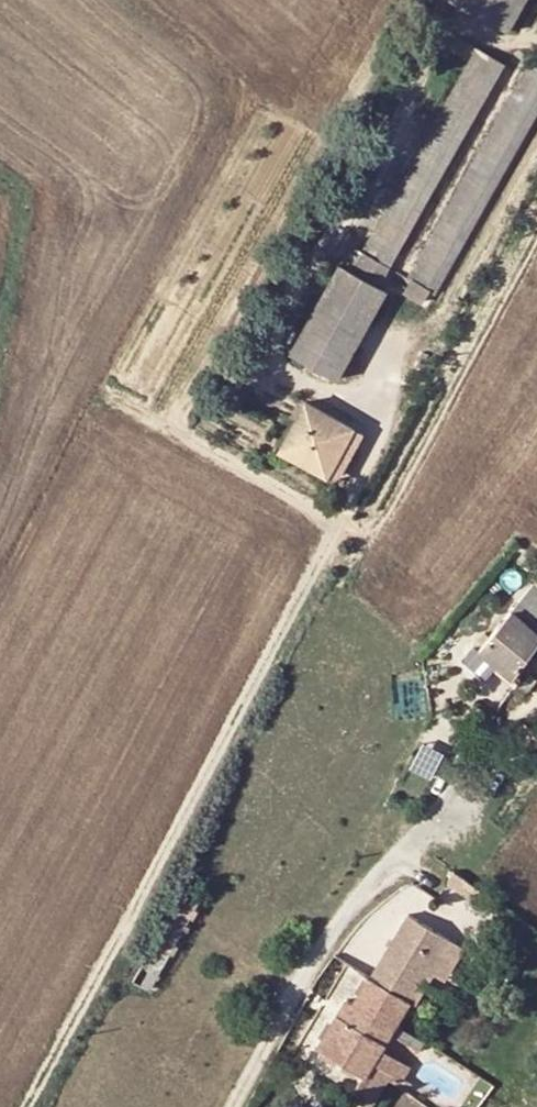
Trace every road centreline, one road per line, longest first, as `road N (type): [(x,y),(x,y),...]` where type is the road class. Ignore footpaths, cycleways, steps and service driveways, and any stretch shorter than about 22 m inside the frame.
road 1 (track): [(272,104),(123,361),(124,394),(146,419),(326,528),(329,547),(26,1106)]

